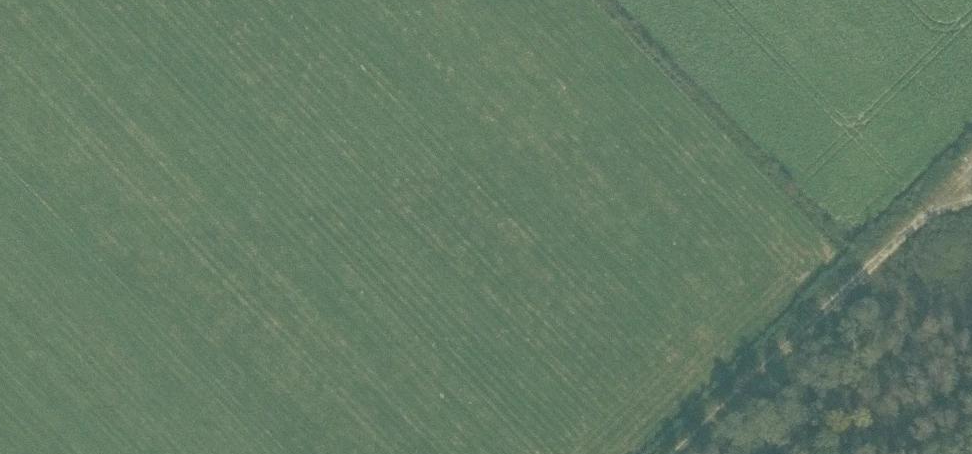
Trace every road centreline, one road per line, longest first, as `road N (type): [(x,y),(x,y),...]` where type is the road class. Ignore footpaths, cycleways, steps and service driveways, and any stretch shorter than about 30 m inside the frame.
road 1 (track): [(971,205),(903,233),(676,453)]

